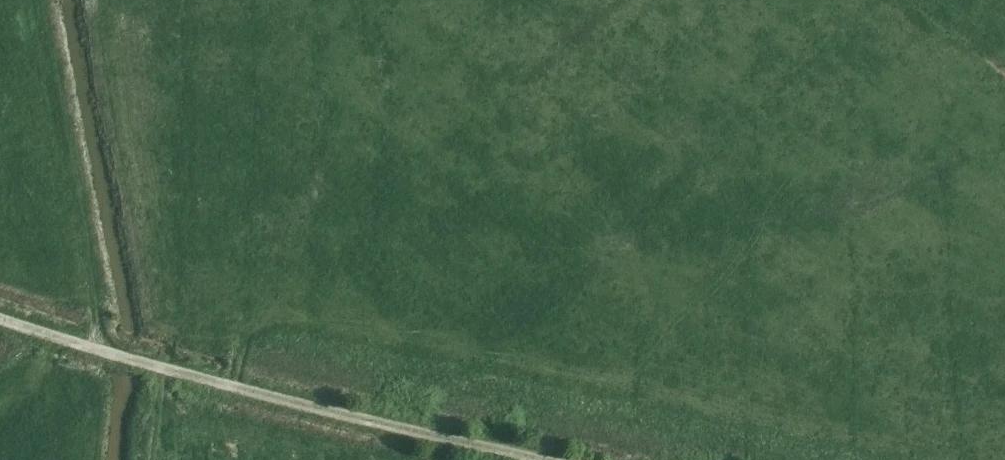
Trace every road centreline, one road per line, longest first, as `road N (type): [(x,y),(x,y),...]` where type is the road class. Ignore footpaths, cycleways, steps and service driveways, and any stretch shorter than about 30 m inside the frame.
road 1 (track): [(539,459),(156,375),(0,321)]

